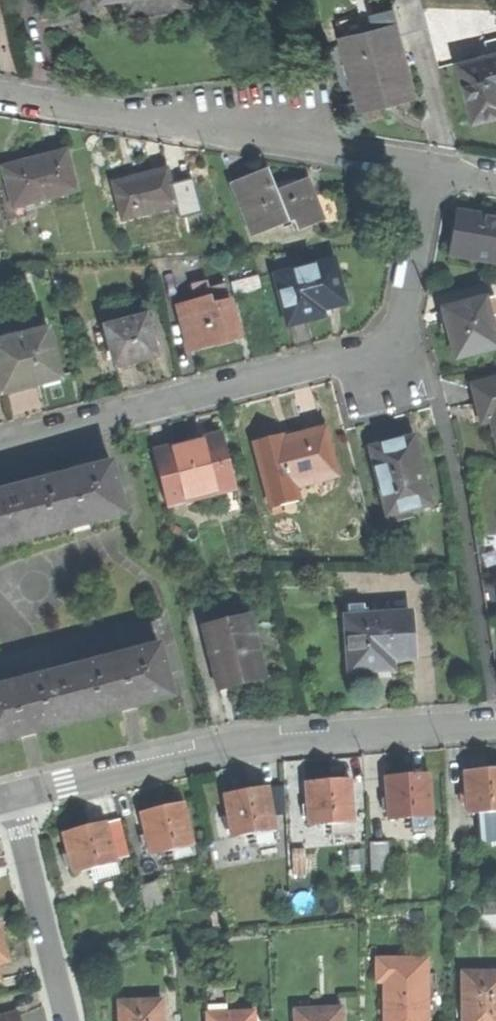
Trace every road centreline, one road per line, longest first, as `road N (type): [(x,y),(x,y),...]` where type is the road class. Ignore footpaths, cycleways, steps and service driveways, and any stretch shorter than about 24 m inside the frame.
road 1 (residential): [(0,447),(367,351),(401,323),(427,165)]
road 2 (tertiary): [(12,796),(261,740),(495,723)]
road 3 (residential): [(0,95),(427,165)]
road 4 (residential): [(12,796),(69,1020)]

